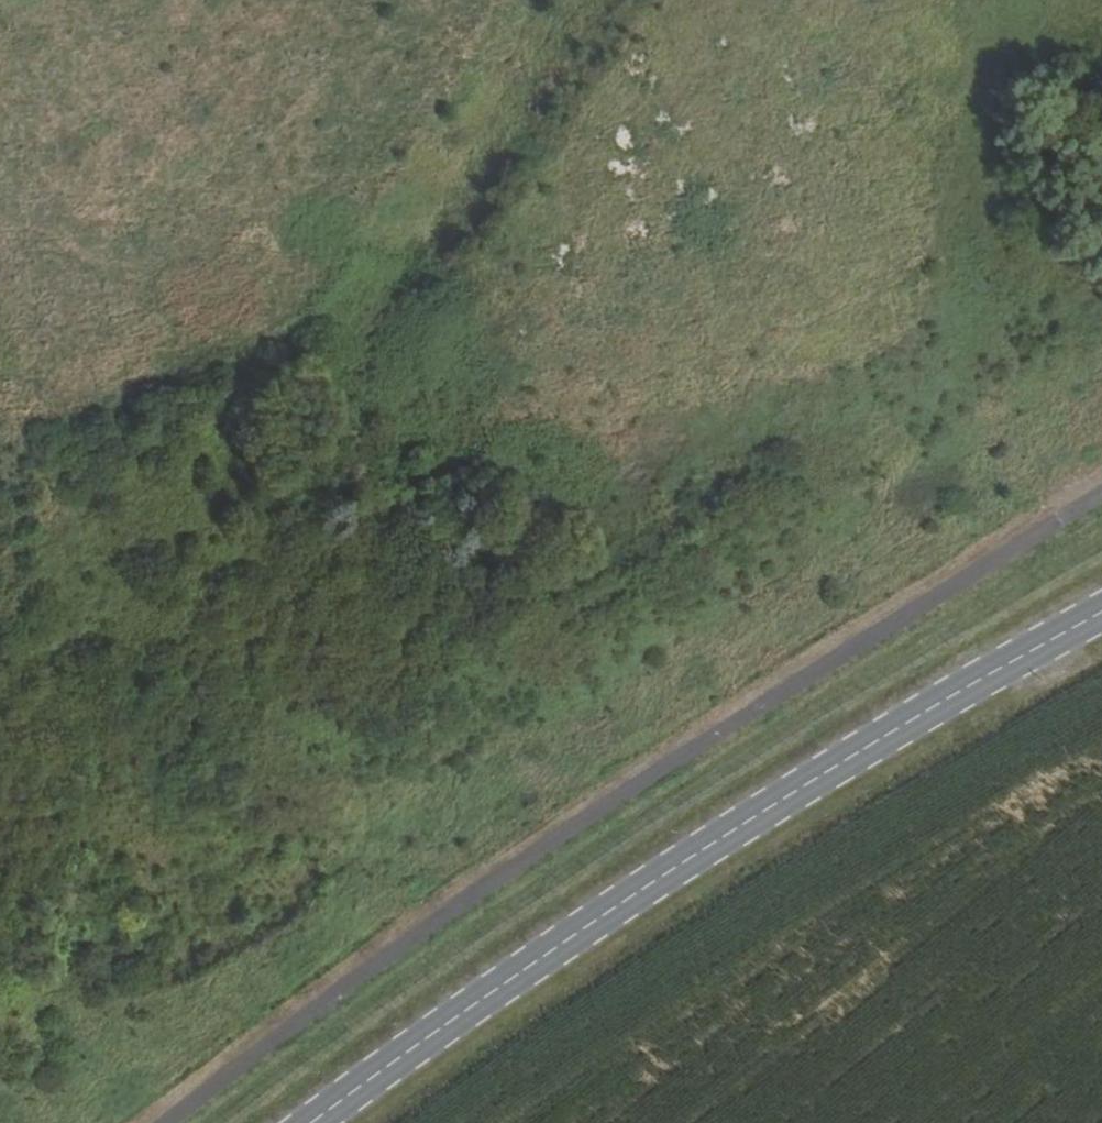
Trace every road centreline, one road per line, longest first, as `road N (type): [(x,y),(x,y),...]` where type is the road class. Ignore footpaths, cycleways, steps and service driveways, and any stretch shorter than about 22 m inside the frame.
road 1 (secondary): [(1101,612),(959,689),(716,840),(486,995),(316,1122)]

